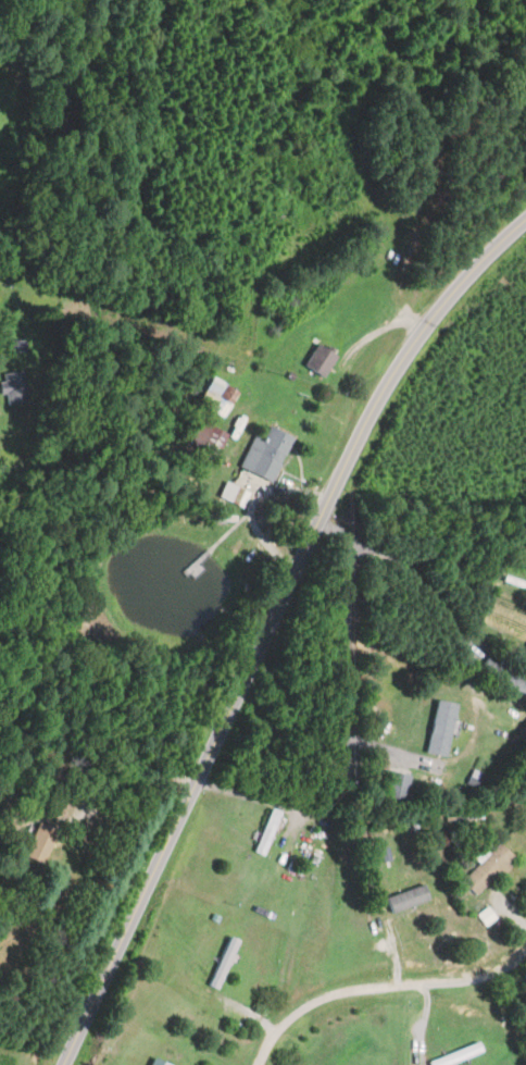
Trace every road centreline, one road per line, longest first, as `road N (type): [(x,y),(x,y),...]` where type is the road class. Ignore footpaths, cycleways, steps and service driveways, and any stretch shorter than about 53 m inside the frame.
road 1 (secondary): [(210,748),(394,371),(472,271),(525,219)]
road 2 (secondary): [(62,1064),(210,748)]
road 3 (residential): [(258,1064),(280,1030),(313,1003),(451,984),(525,954)]
road 4 (residential): [(423,331),(403,306),(408,262),(456,191)]

